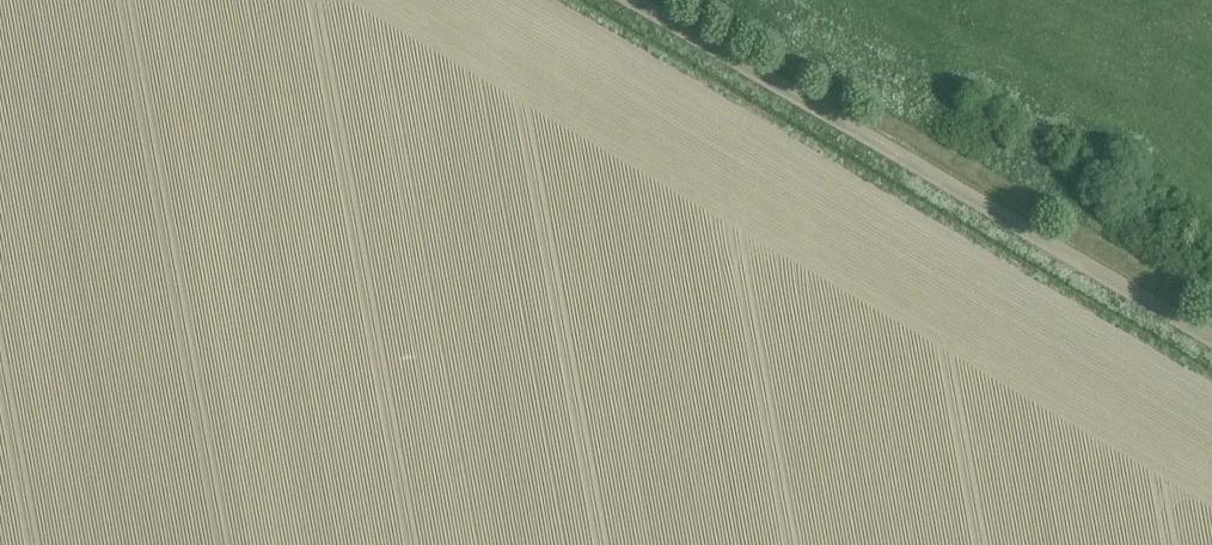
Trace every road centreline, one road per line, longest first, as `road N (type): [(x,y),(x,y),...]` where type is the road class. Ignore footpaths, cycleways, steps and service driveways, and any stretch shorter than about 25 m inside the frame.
road 1 (track): [(1211,341),(633,0)]

